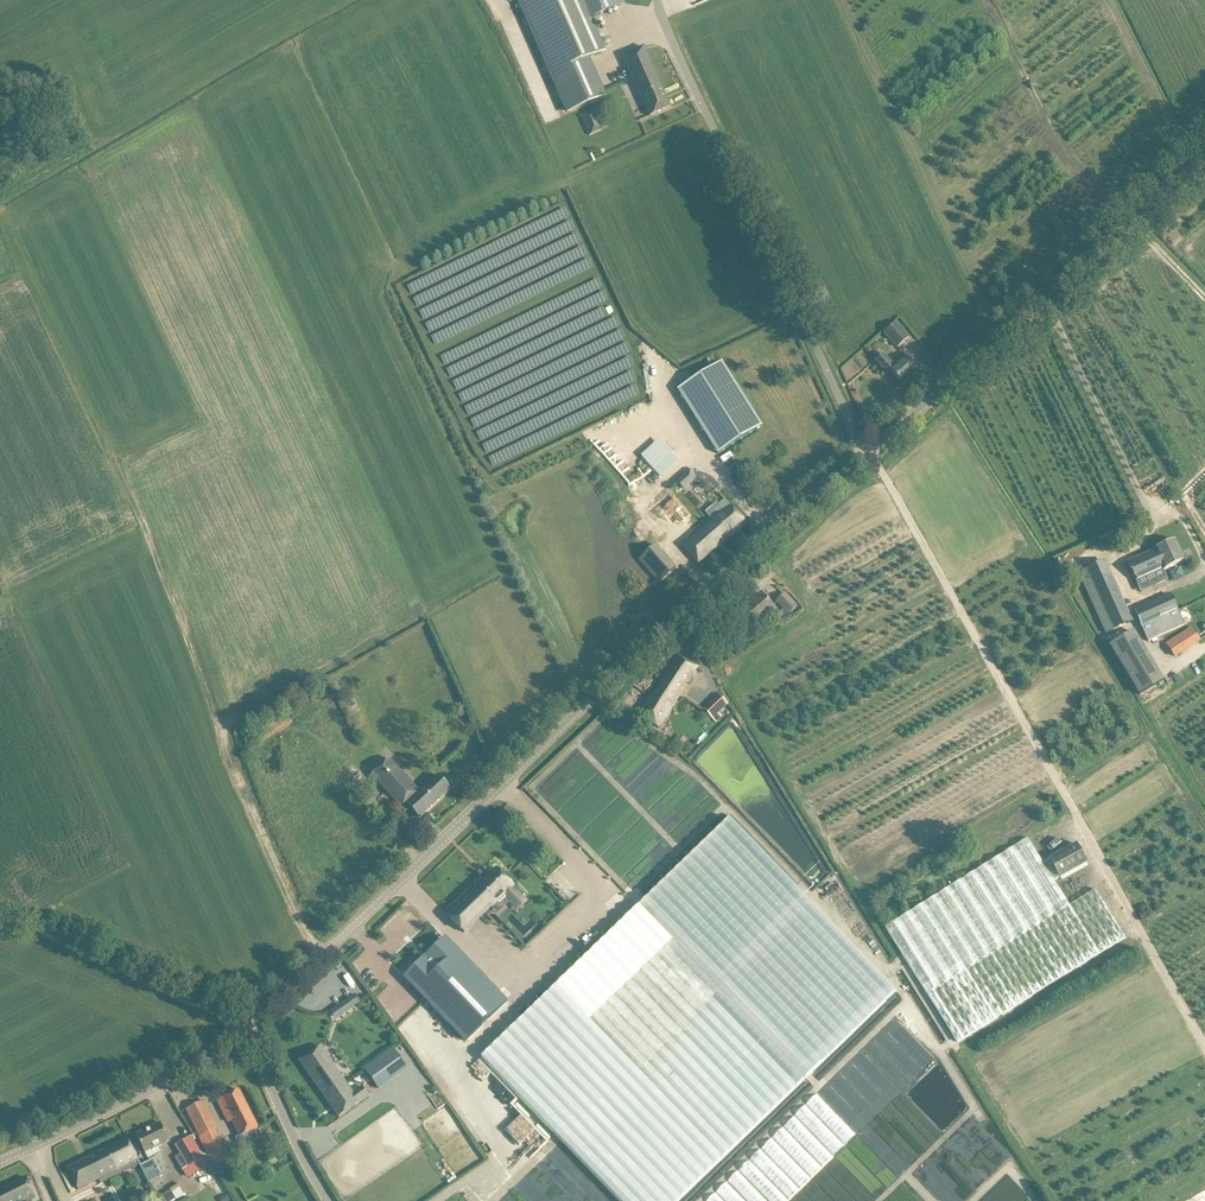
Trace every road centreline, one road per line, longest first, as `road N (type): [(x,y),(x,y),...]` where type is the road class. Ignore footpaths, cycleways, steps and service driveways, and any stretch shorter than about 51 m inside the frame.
road 1 (unclassified): [(244,1028),(604,686),(868,452)]
road 2 (unclassified): [(868,452),(658,0)]
road 3 (unclassified): [(868,452),(1204,162)]
road 4 (track): [(1204,470),(1158,517),(1148,512),(1045,302)]
road 5 (unclassified): [(0,1161),(173,1076),(244,1028)]
road 6 (unclassified): [(244,1028),(0,913)]
road 7 (unclassified): [(331,1200),(244,1028)]

